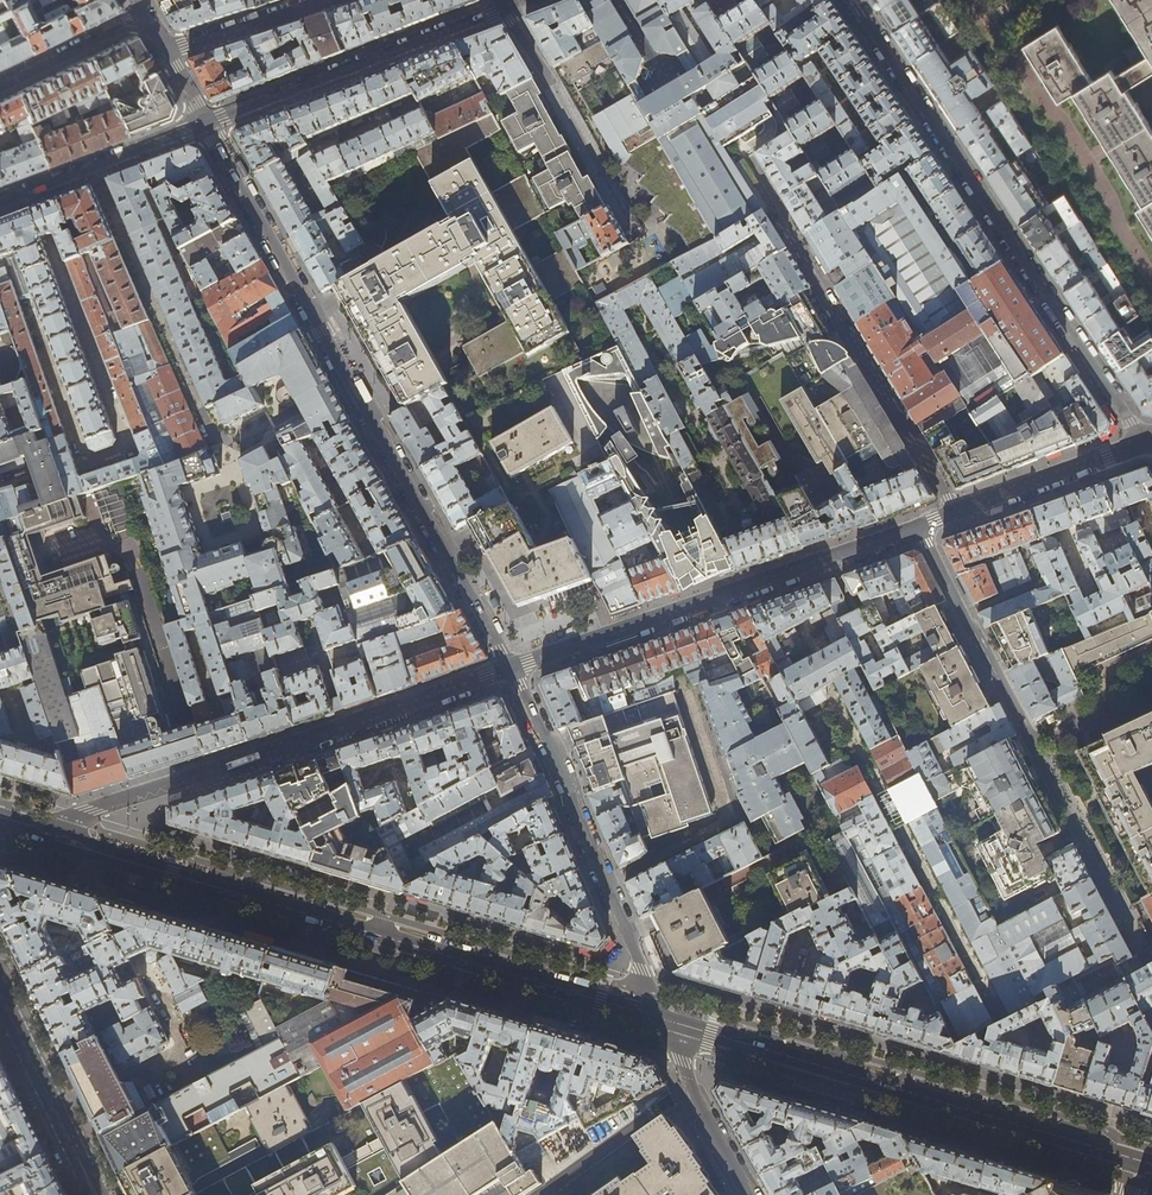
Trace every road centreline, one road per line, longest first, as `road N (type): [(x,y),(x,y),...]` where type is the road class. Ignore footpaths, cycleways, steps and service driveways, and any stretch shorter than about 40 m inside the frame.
road 1 (primary): [(41,831),(663,1019)]
road 2 (residential): [(511,665),(208,123)]
road 3 (residential): [(1148,442),(852,0)]
road 4 (tertiary): [(41,831),(511,665)]
road 5 (primary): [(663,1019),(1139,1160)]
road 6 (residential): [(917,523),(1125,921)]
road 7 (residential): [(954,510),(749,156)]
road 8 (residential): [(663,1019),(511,665)]
road 9 (residential): [(506,8),(208,123)]
road 10 (tertiary): [(511,665),(774,573)]
road 11 (residential): [(208,123),(0,203)]
road 12 (tertiary): [(95,1194),(0,997)]
road 13 (tertiary): [(954,510),(1148,442)]
road 14 (residential): [(748,1194),(663,1019)]
road 15 (residential): [(325,0),(168,51)]
road 16 (residential): [(145,15),(0,86)]
road 17 (tertiary): [(774,573),(917,523)]

